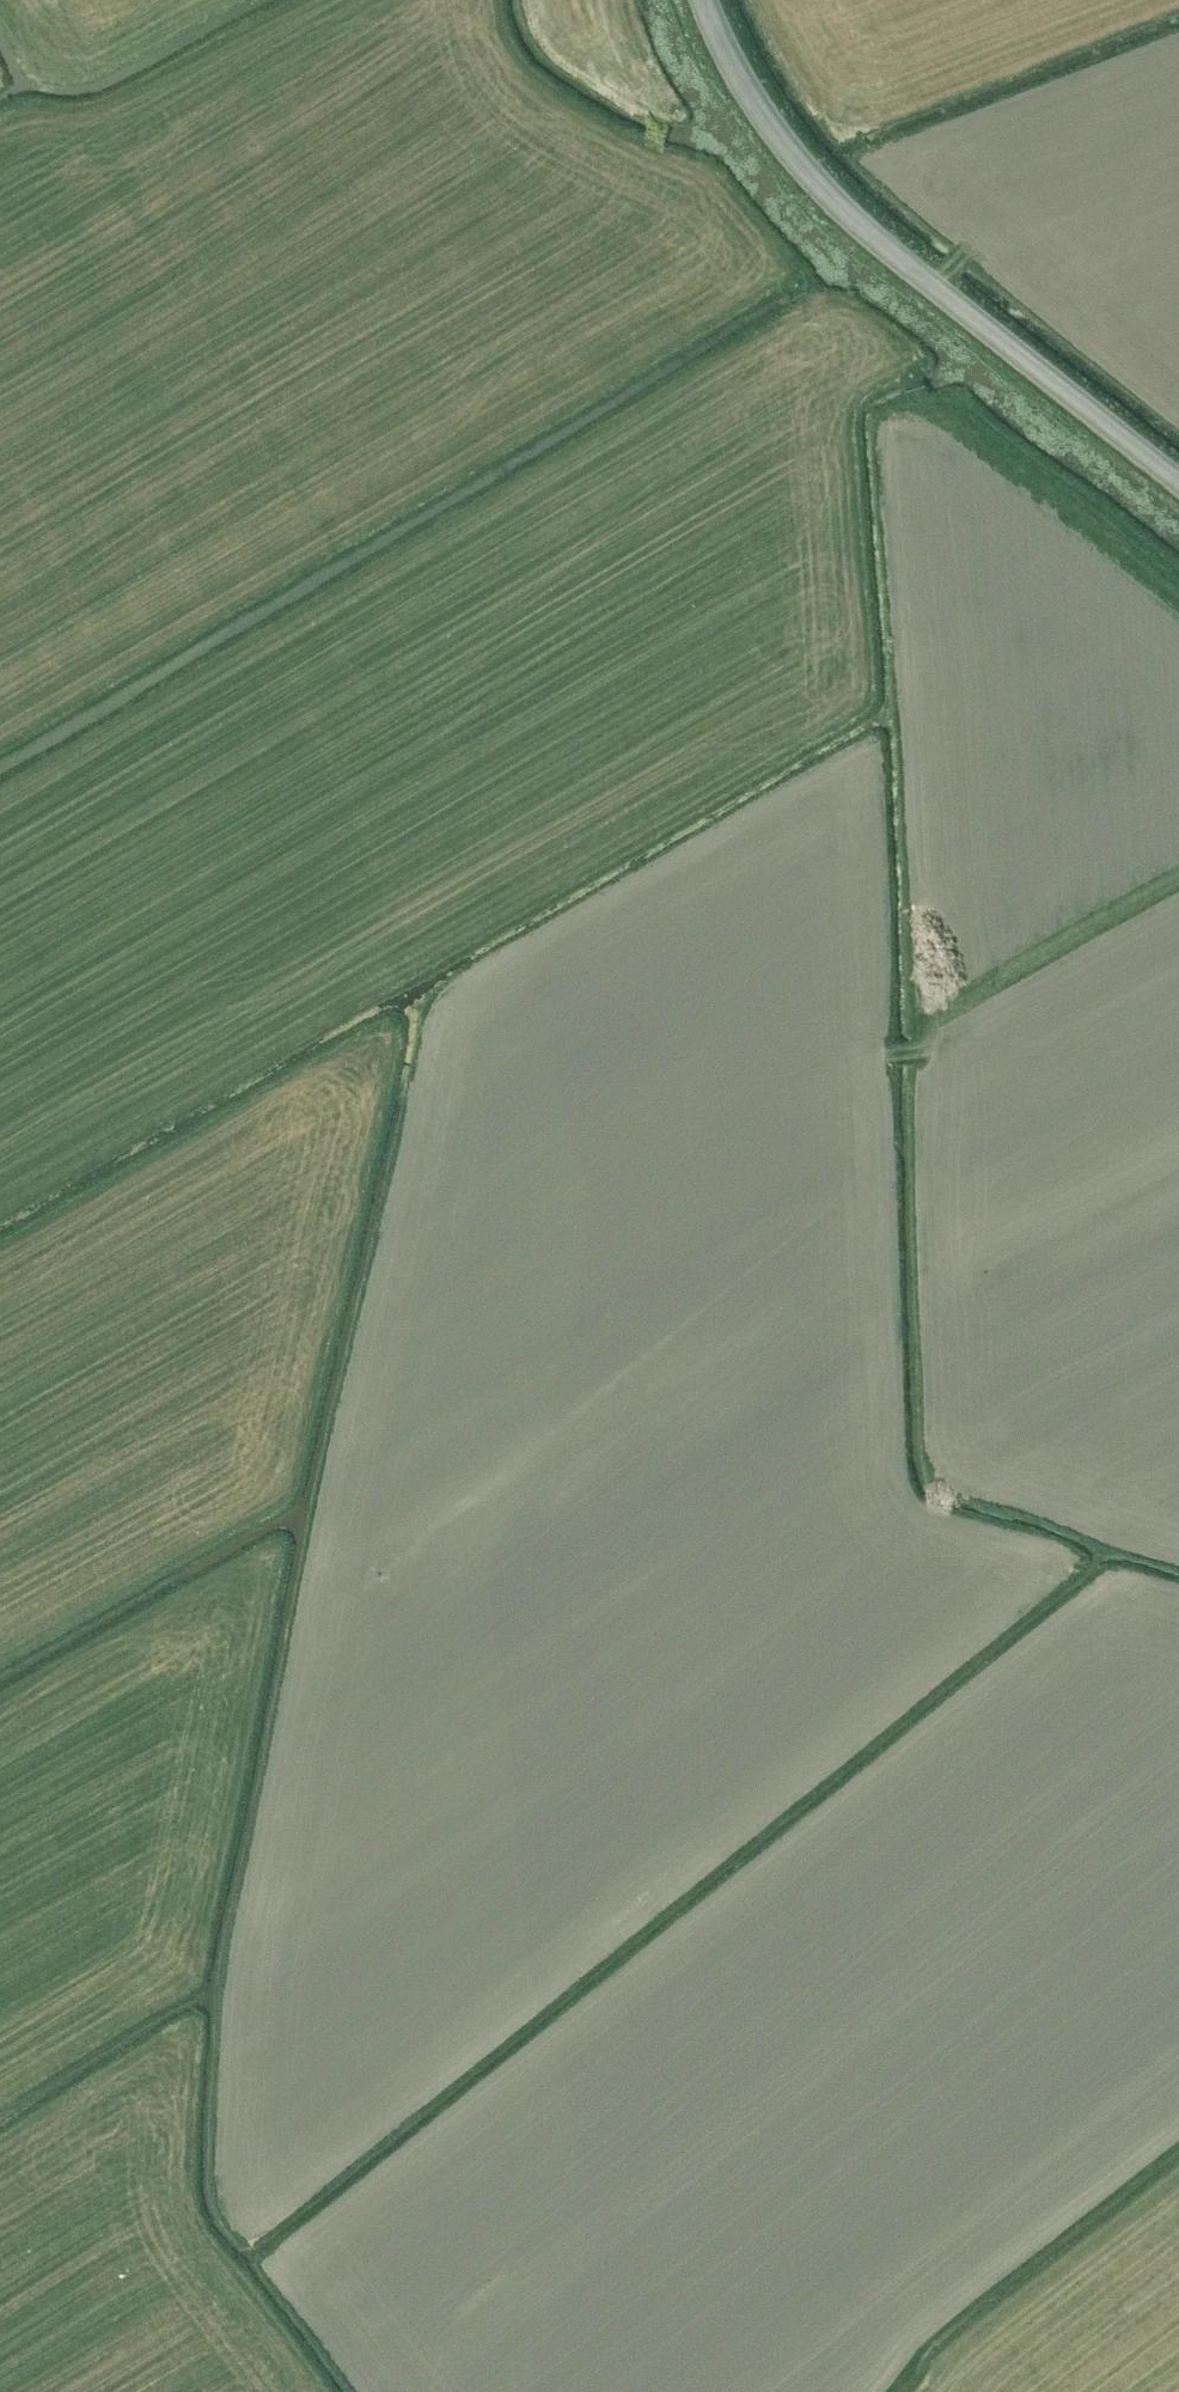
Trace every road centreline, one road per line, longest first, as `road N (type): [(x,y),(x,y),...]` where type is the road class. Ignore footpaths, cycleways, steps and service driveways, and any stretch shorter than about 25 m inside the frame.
road 1 (tertiary): [(1178,486),(867,237),(775,133),(704,0)]

